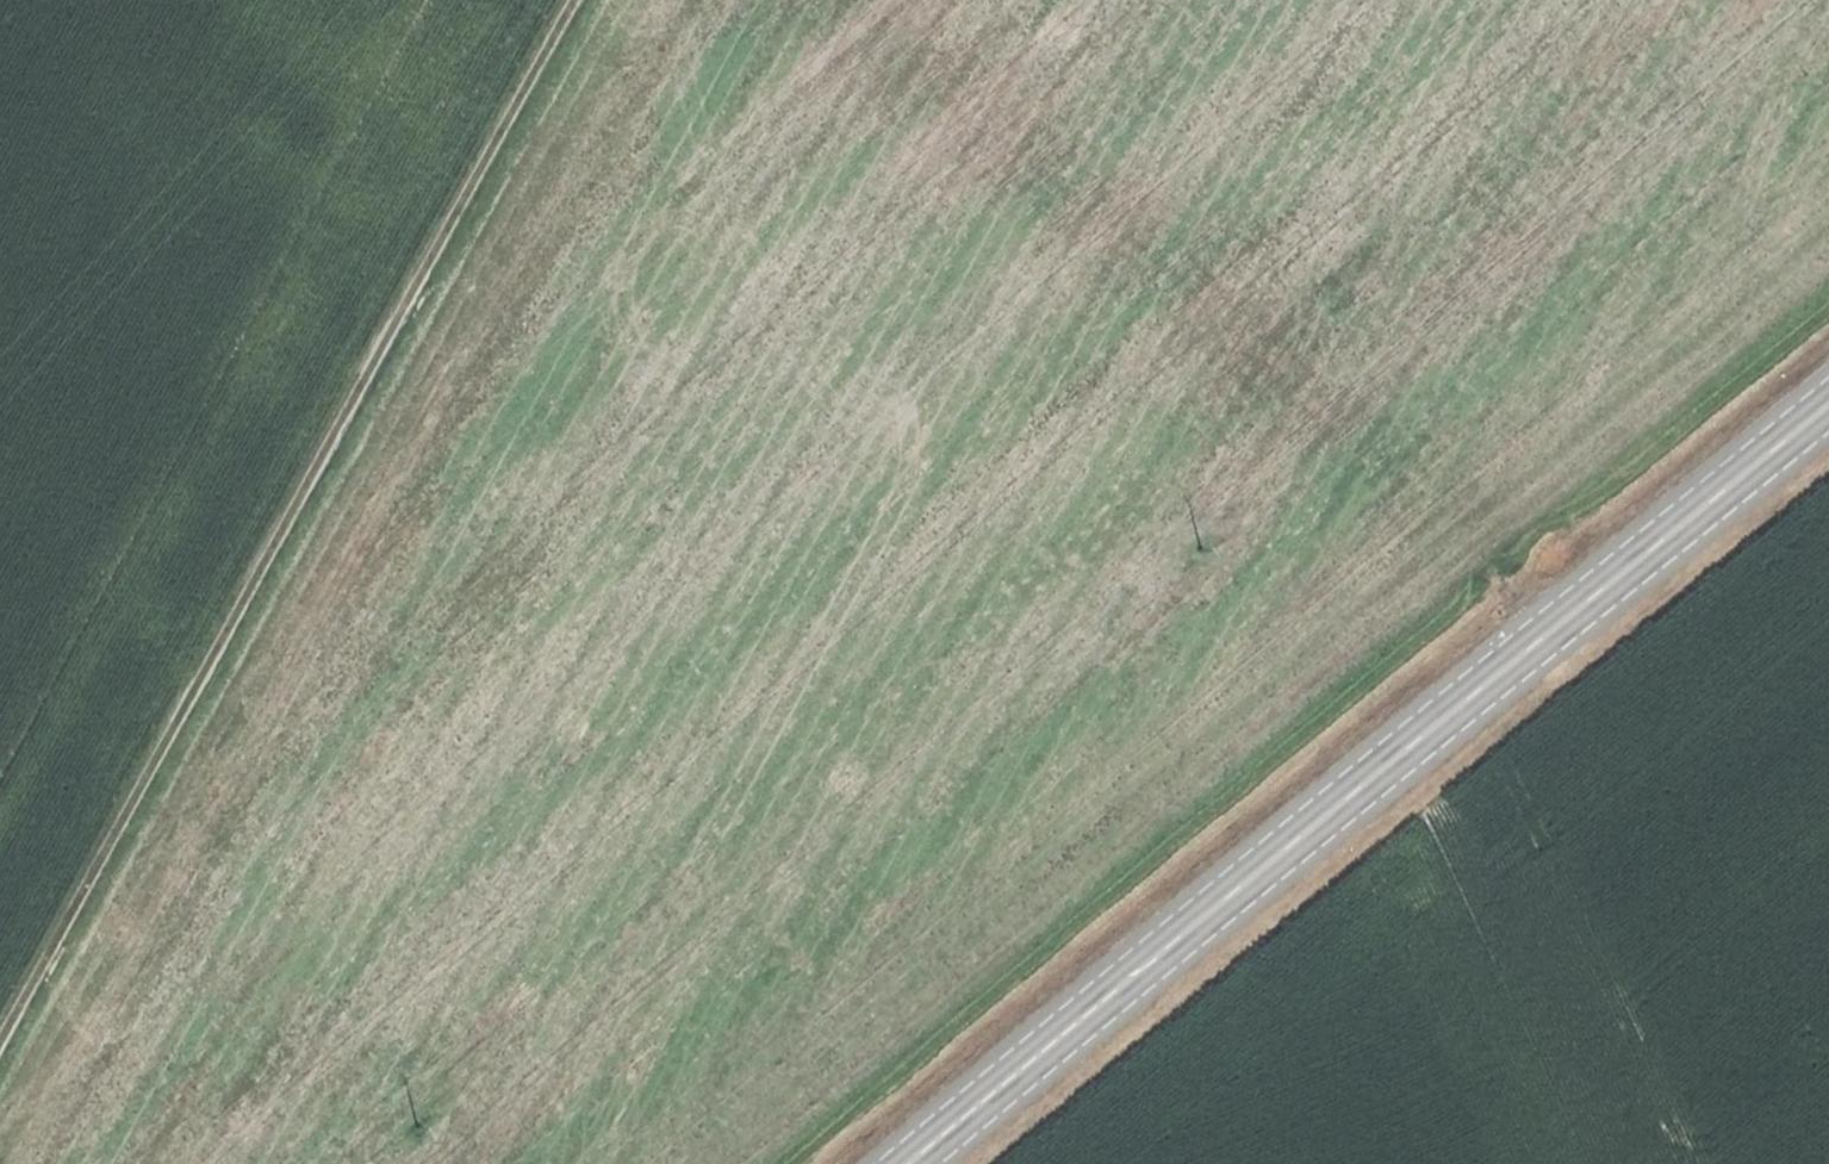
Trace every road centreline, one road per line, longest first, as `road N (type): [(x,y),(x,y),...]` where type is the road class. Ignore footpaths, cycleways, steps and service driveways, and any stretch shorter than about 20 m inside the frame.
road 1 (secondary): [(1828,402),(907,1163)]
road 2 (track): [(0,1036),(575,0)]
road 3 (track): [(1552,629),(824,0)]

